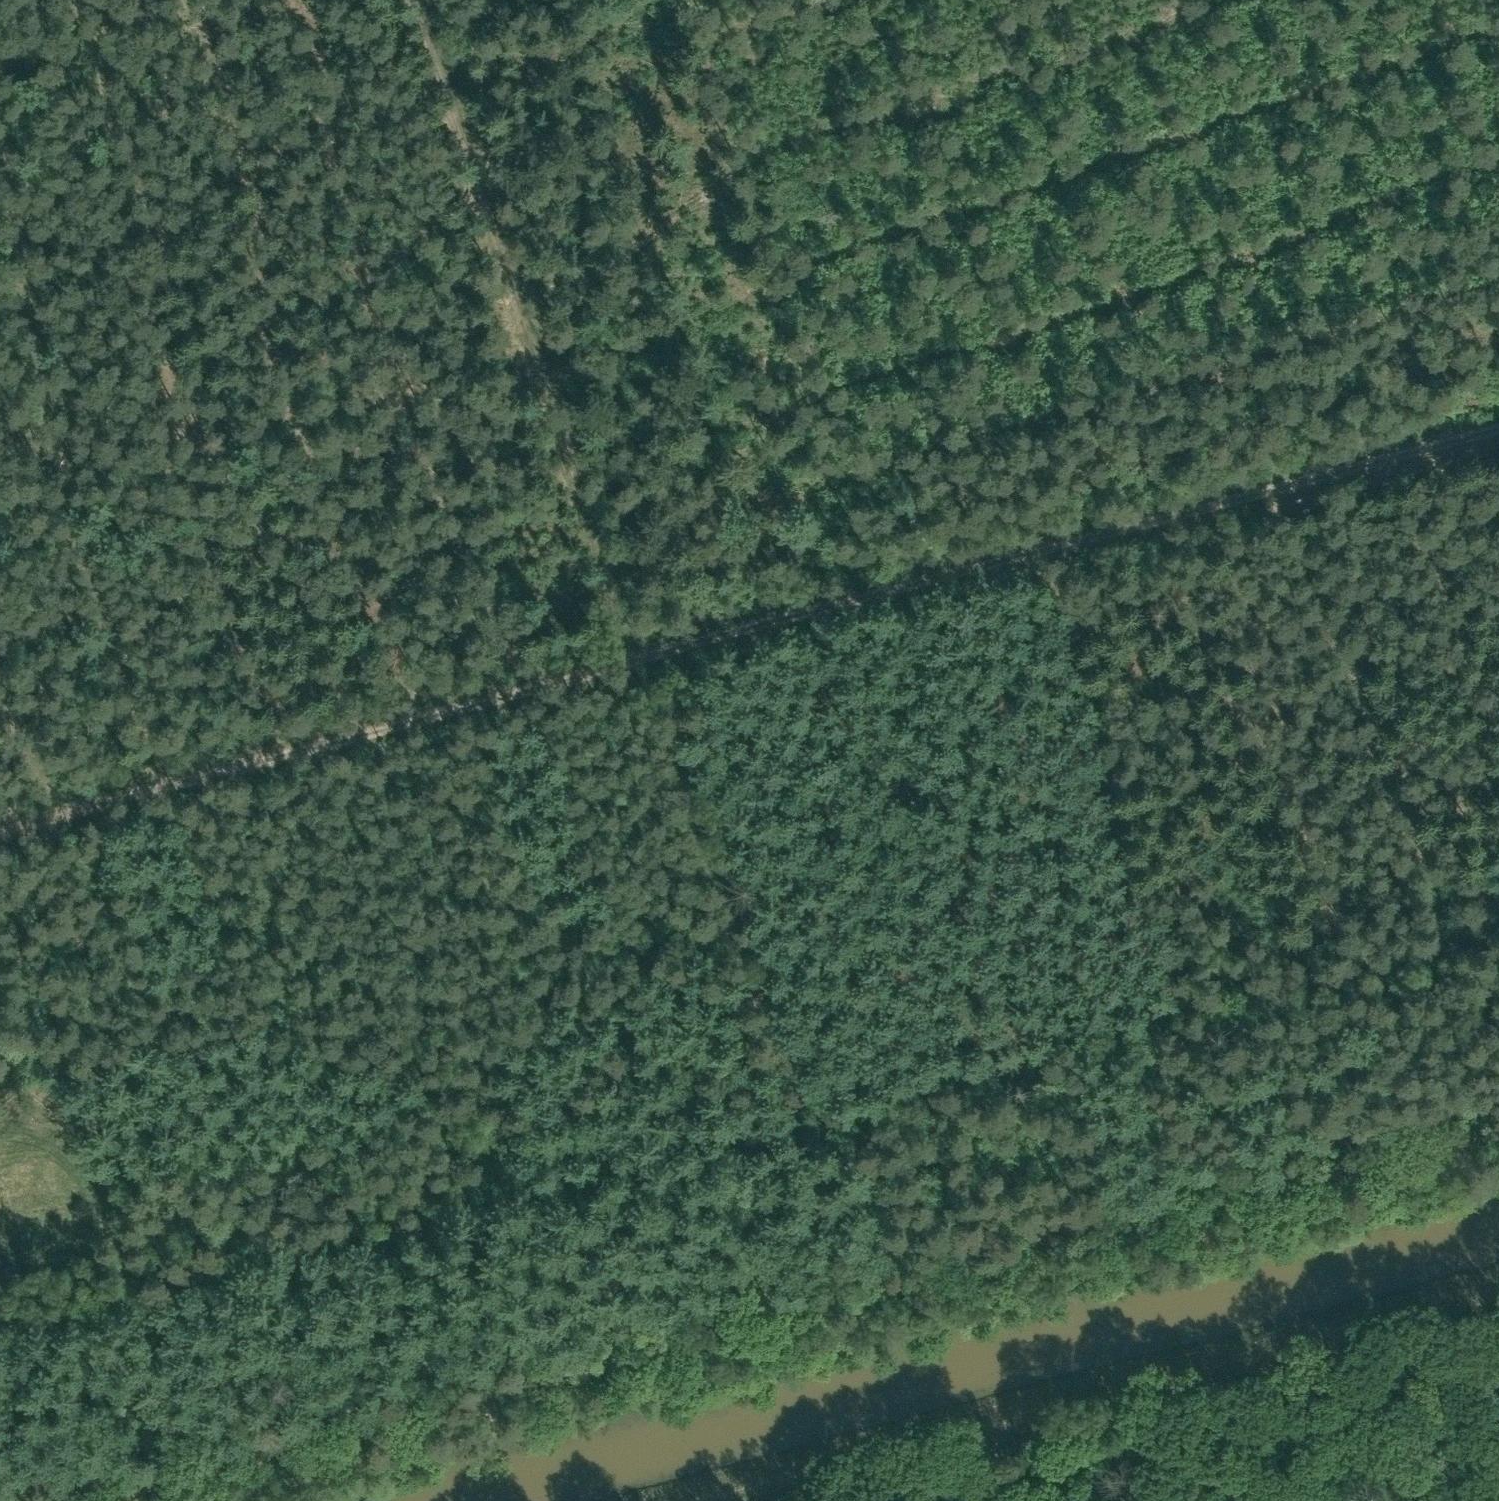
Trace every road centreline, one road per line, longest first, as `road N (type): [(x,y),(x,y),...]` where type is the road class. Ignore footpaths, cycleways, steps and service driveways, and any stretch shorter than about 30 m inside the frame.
road 1 (track): [(0,845),(1498,436)]
road 2 (track): [(634,672),(410,0)]
road 3 (unclassified): [(1498,1323),(823,1500)]

